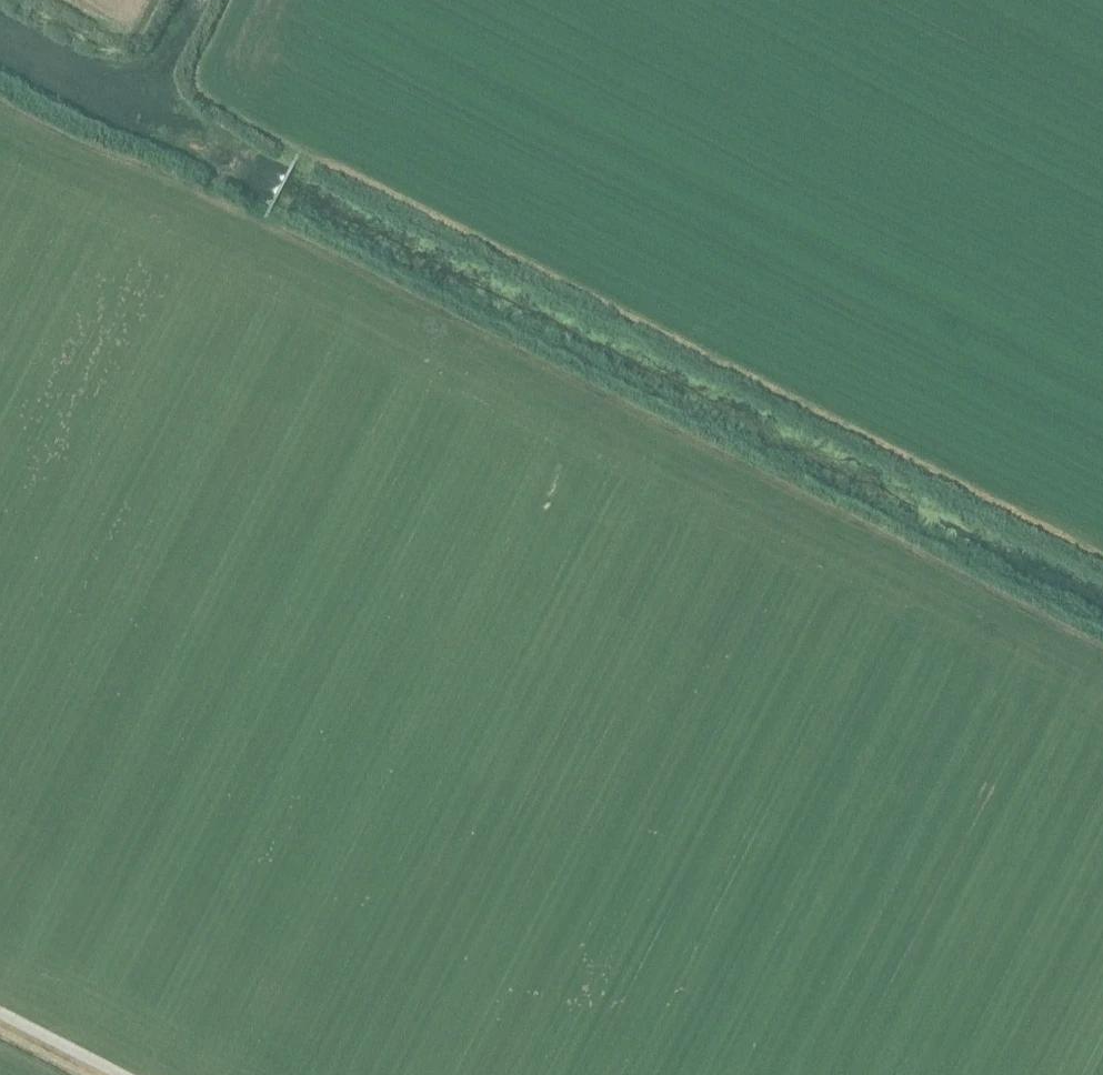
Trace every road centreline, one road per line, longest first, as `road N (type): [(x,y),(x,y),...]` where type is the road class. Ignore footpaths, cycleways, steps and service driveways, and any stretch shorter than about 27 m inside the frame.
road 1 (track): [(0,1016),(116,1074)]

